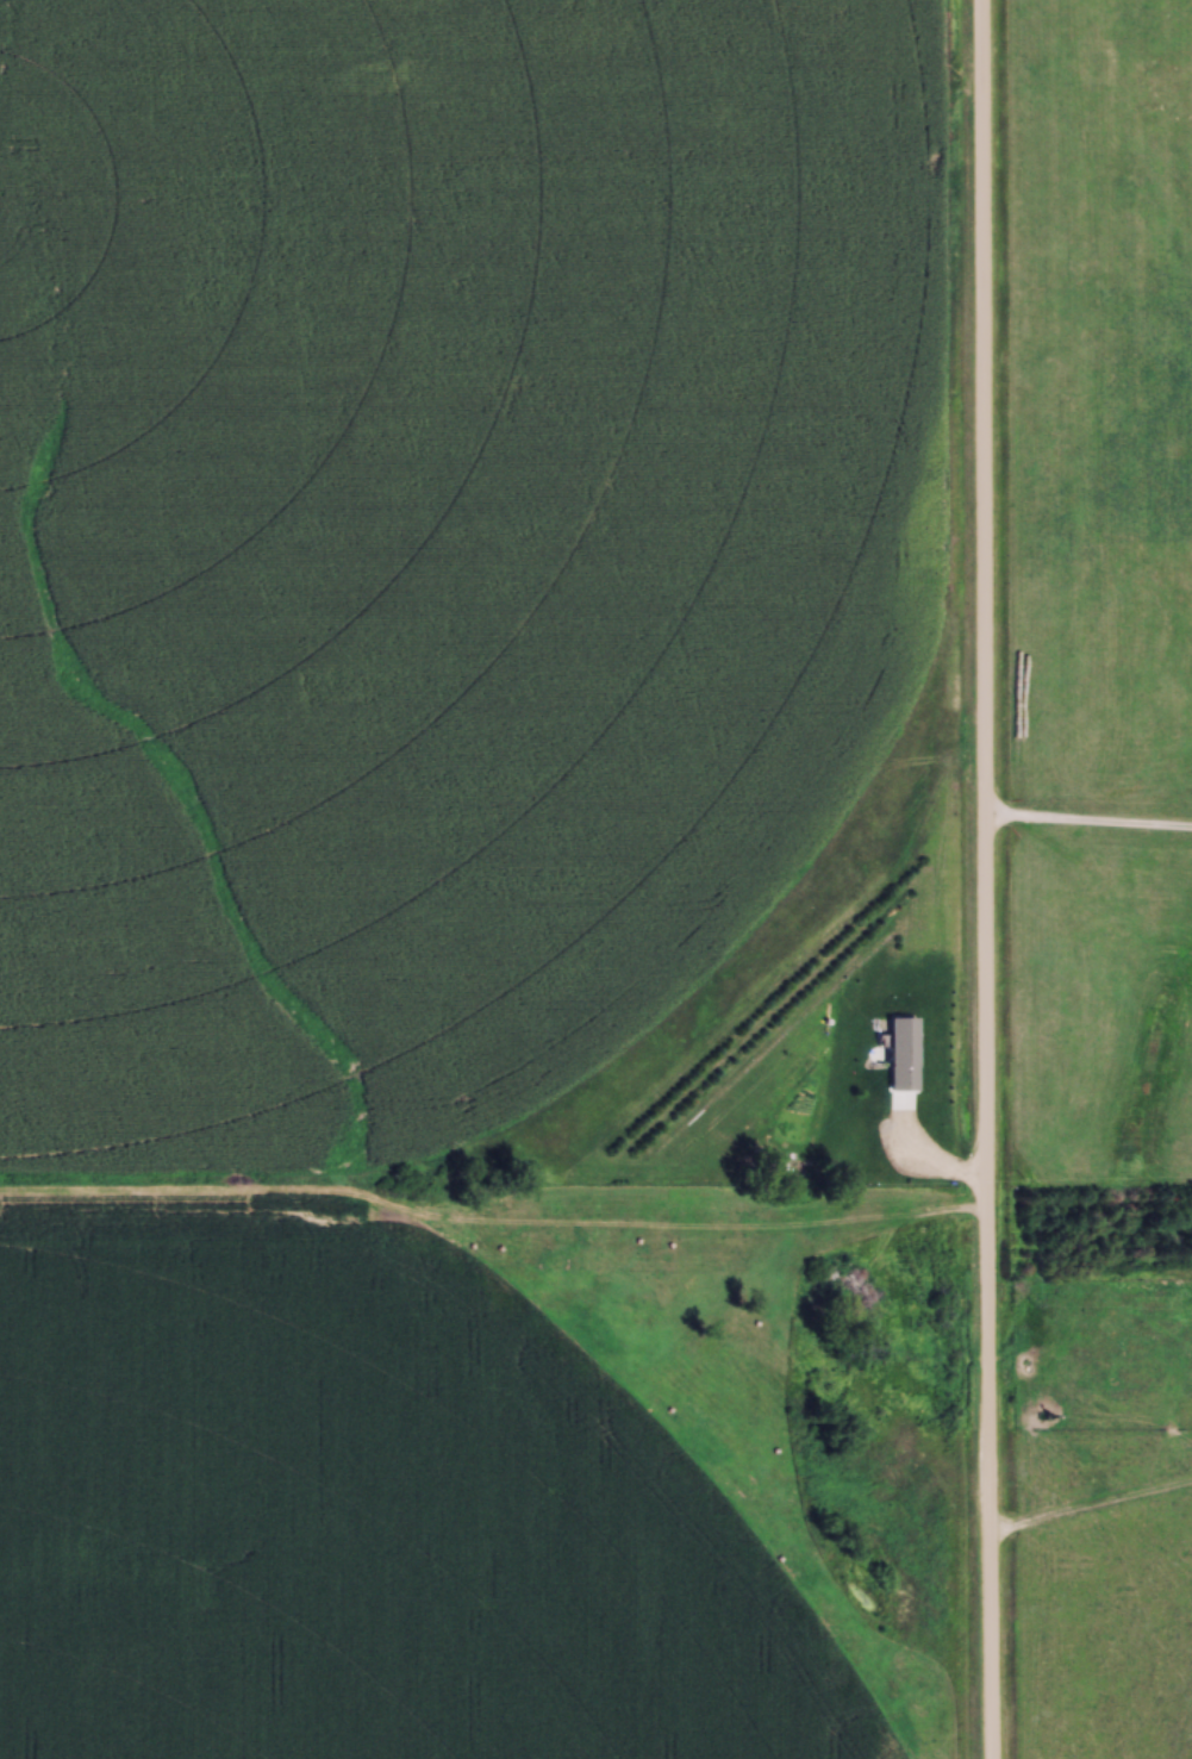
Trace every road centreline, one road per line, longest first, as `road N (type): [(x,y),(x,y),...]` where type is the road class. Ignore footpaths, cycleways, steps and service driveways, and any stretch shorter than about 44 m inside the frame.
road 1 (residential): [(993,1758),(982,0)]

